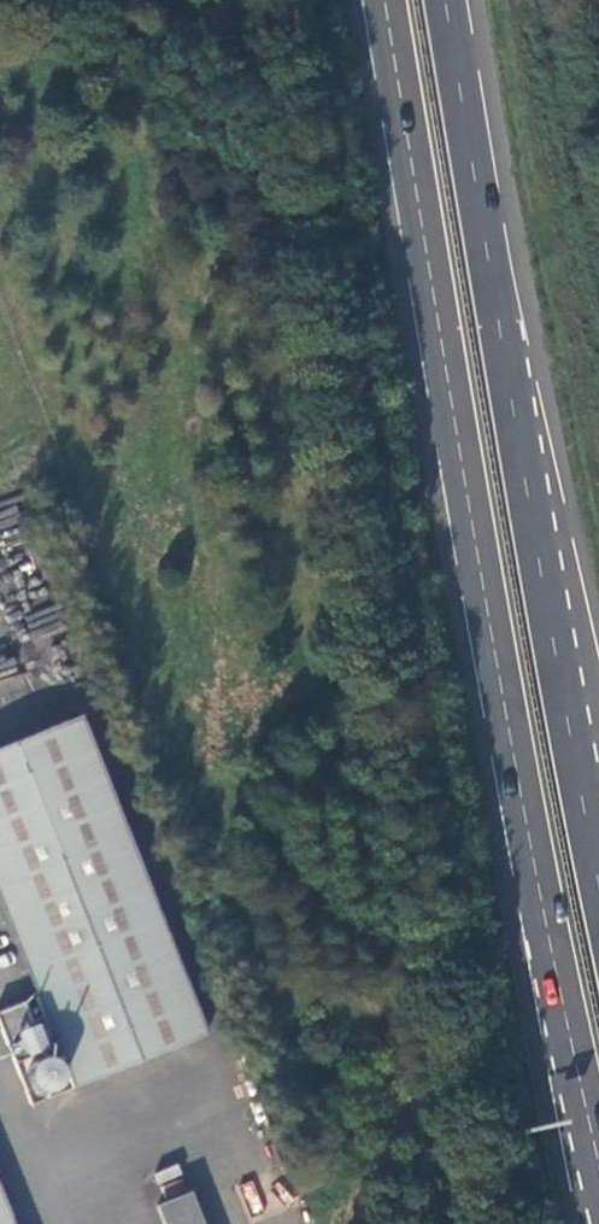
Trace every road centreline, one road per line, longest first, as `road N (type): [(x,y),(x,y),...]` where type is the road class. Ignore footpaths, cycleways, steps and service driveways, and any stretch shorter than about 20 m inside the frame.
road 1 (trunk): [(385,0),(484,590),(586,1117)]
road 2 (trunk): [(598,882),(445,0)]

